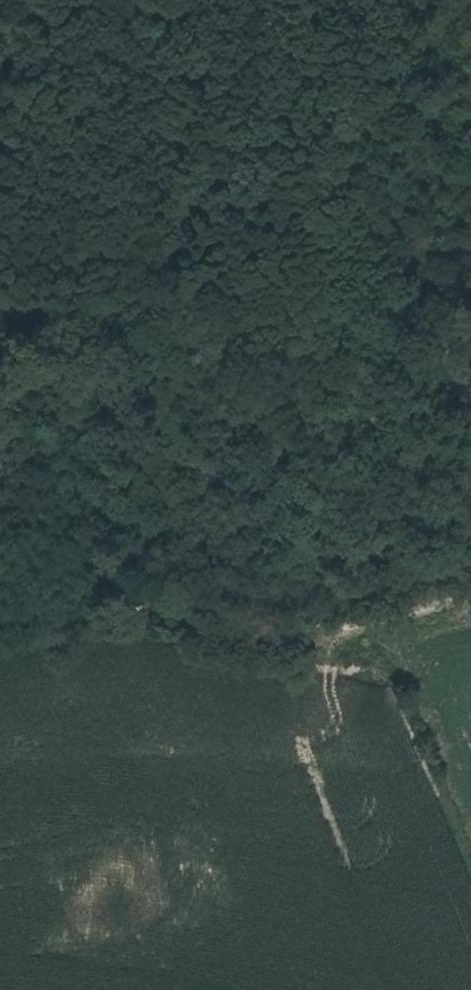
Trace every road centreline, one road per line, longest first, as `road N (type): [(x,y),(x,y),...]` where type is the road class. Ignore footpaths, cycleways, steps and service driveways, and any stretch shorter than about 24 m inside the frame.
road 1 (track): [(0,607),(81,603),(307,629),(377,622),(470,588)]

